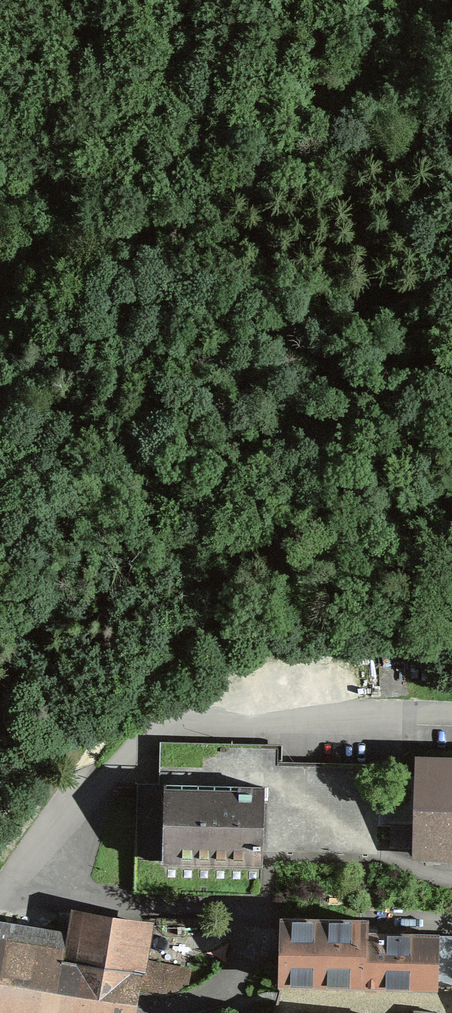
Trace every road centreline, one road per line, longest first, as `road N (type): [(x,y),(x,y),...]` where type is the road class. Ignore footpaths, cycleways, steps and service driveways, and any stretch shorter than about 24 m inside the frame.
road 1 (track): [(451,456),(366,484),(270,564),(110,725),(77,781)]
road 2 (track): [(0,332),(164,224),(272,175),(451,138)]
road 3 (unclassified): [(77,781),(166,721),(247,730),(374,714),(451,716)]
road 4 (residential): [(0,896),(77,781)]

